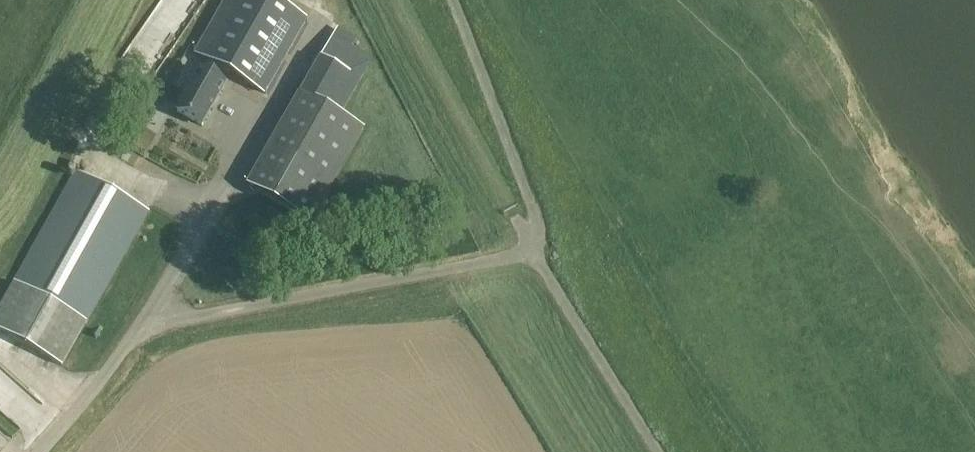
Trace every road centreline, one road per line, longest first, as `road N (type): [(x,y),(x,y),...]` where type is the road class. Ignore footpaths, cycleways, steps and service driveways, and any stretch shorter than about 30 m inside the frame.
road 1 (unclassified): [(38,451),(126,346),(149,330),(529,248)]
road 2 (unclassified): [(529,248),(538,217),(451,0)]
road 3 (unclassified): [(529,248),(660,451)]

